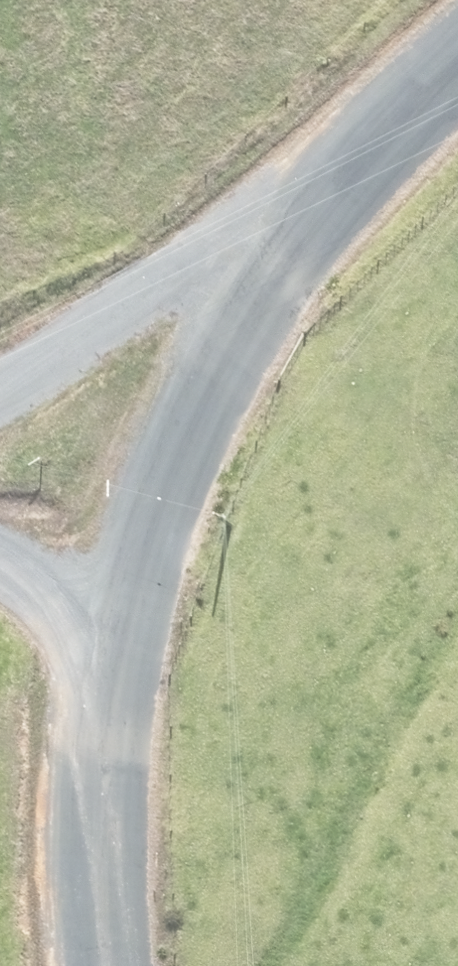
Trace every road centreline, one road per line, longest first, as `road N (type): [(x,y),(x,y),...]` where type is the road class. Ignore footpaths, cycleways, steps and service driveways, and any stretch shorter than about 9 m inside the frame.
road 1 (unclassified): [(330,213),(257,314),(196,421),(148,546),(121,671)]
road 2 (unclassified): [(0,401),(245,233),(330,213)]
road 3 (unclassified): [(121,671),(104,829),(113,965)]
road 4 (unclassified): [(457,79),(330,213)]
road 5 (unclassified): [(0,555),(23,564),(121,671)]

